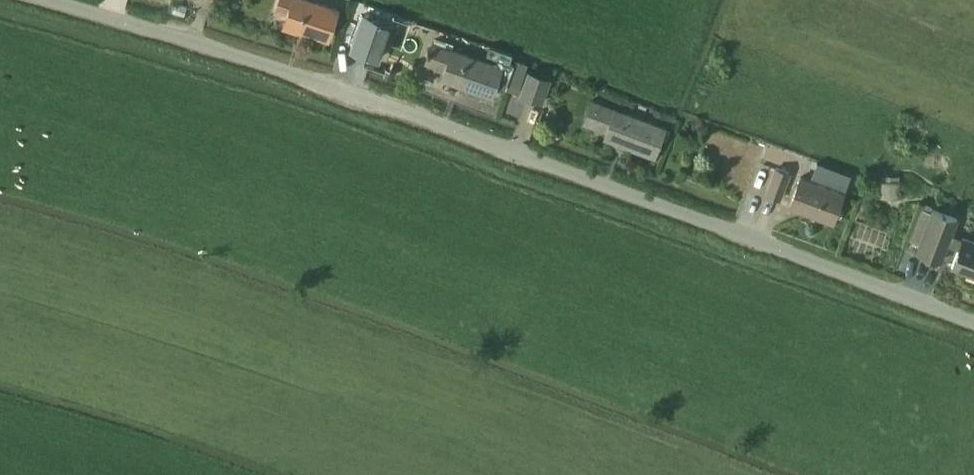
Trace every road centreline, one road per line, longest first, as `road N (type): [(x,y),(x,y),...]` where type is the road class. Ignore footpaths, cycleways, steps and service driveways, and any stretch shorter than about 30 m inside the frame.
road 1 (unclassified): [(973,322),(388,106),(44,0)]

